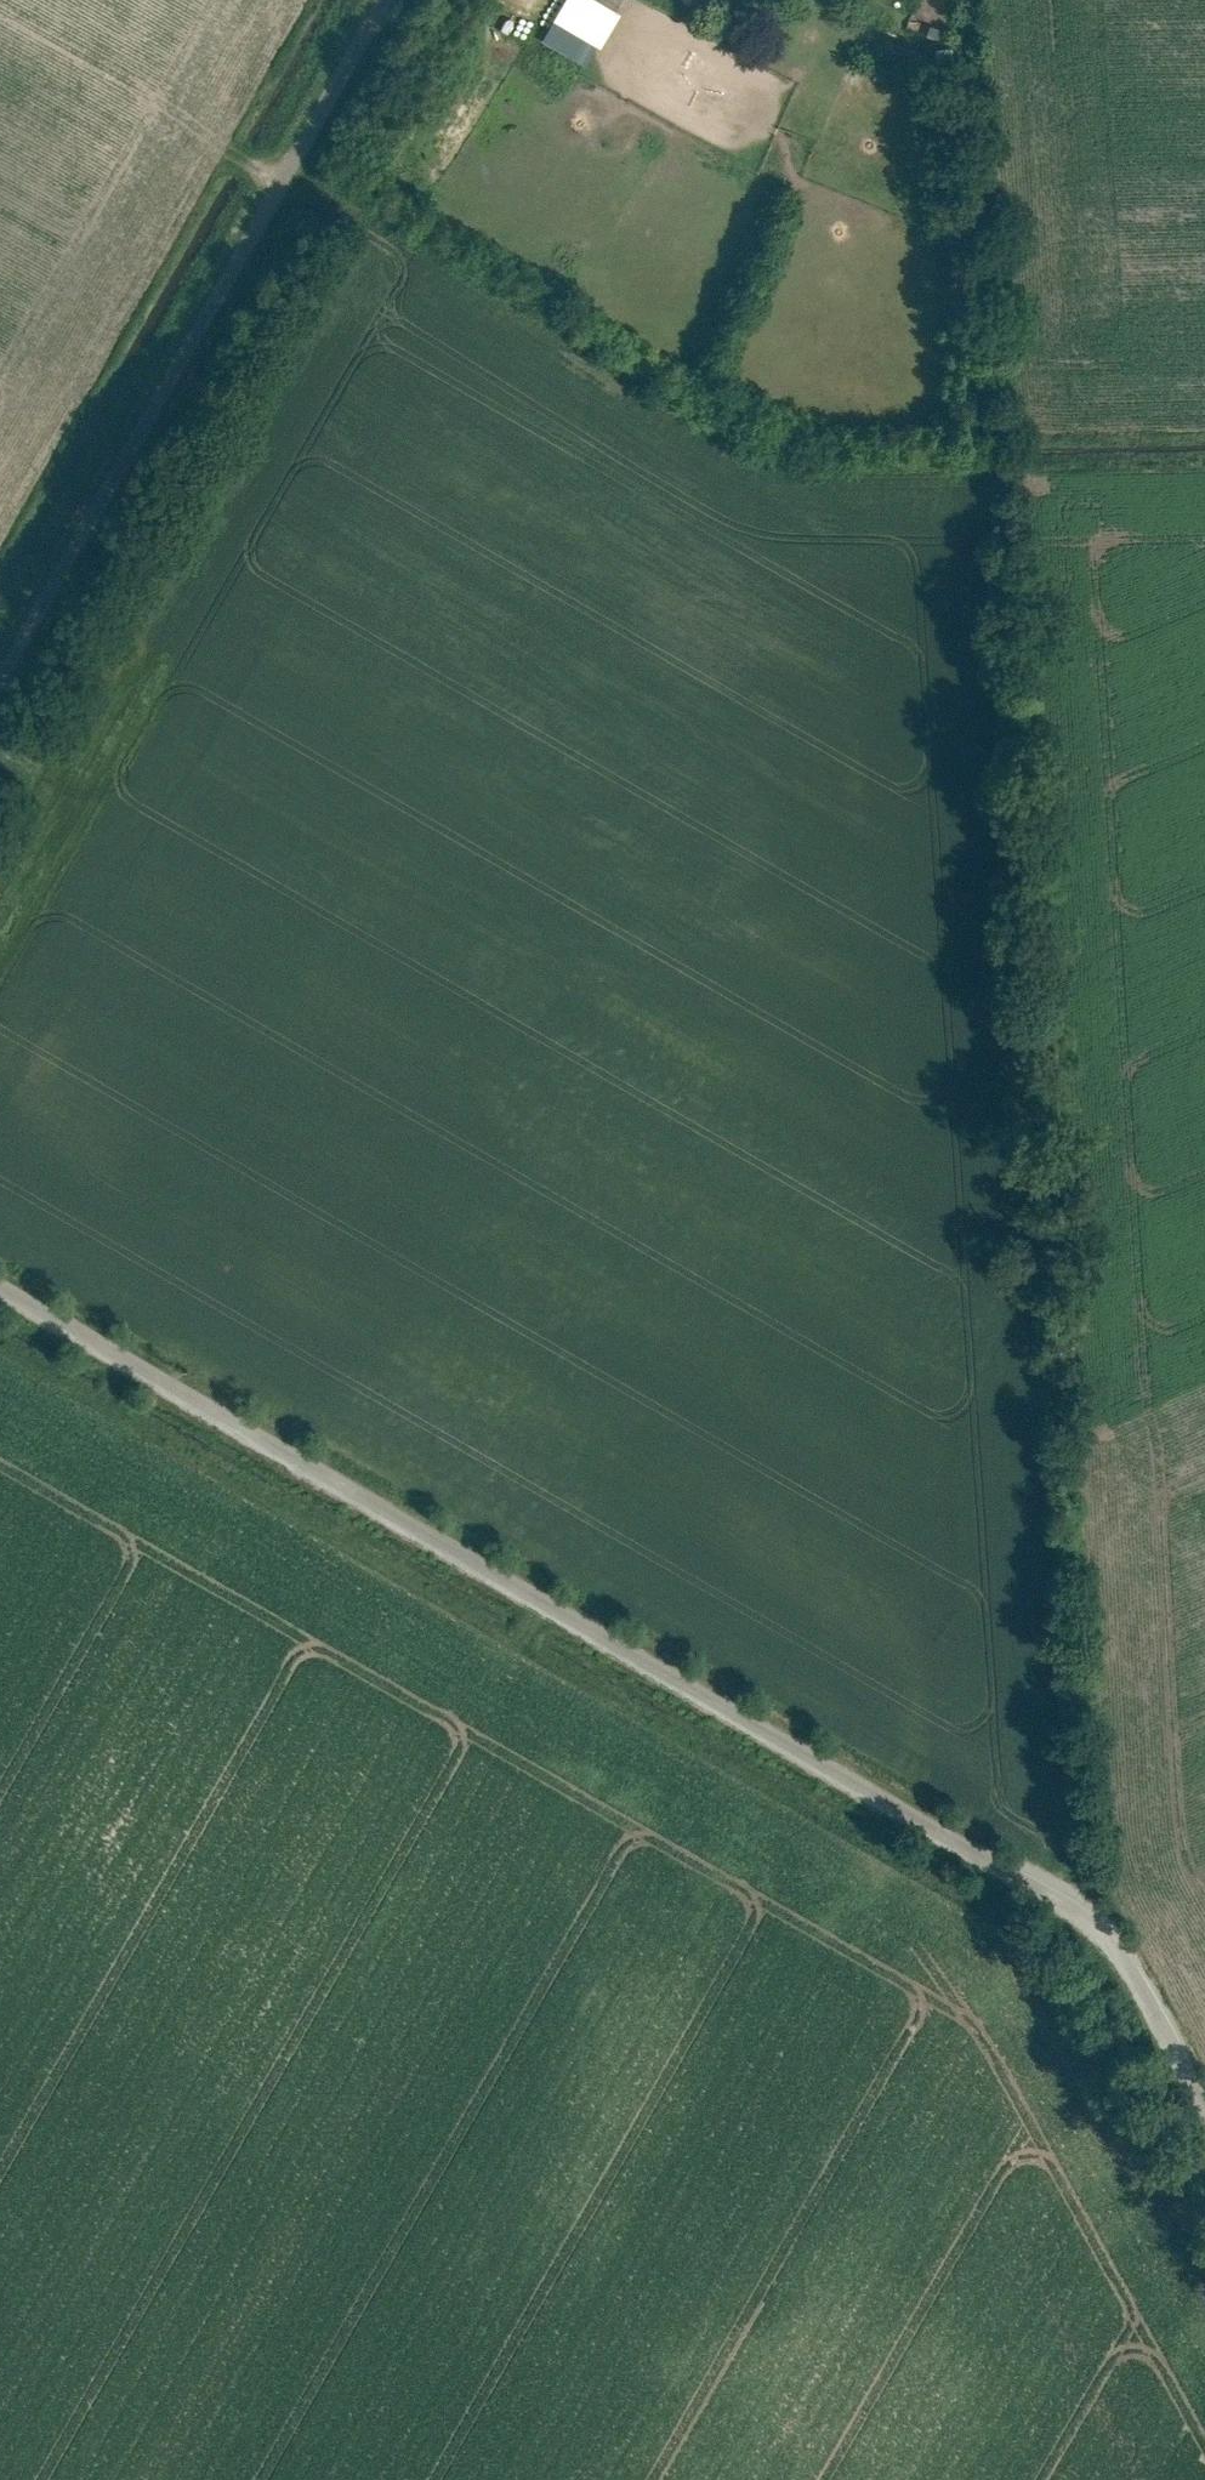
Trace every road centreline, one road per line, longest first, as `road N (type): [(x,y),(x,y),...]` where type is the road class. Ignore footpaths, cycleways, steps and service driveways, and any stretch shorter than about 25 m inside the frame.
road 1 (unclassified): [(1204,2075),(1127,1932),(0,1283)]
road 2 (residential): [(0,685),(389,0)]

